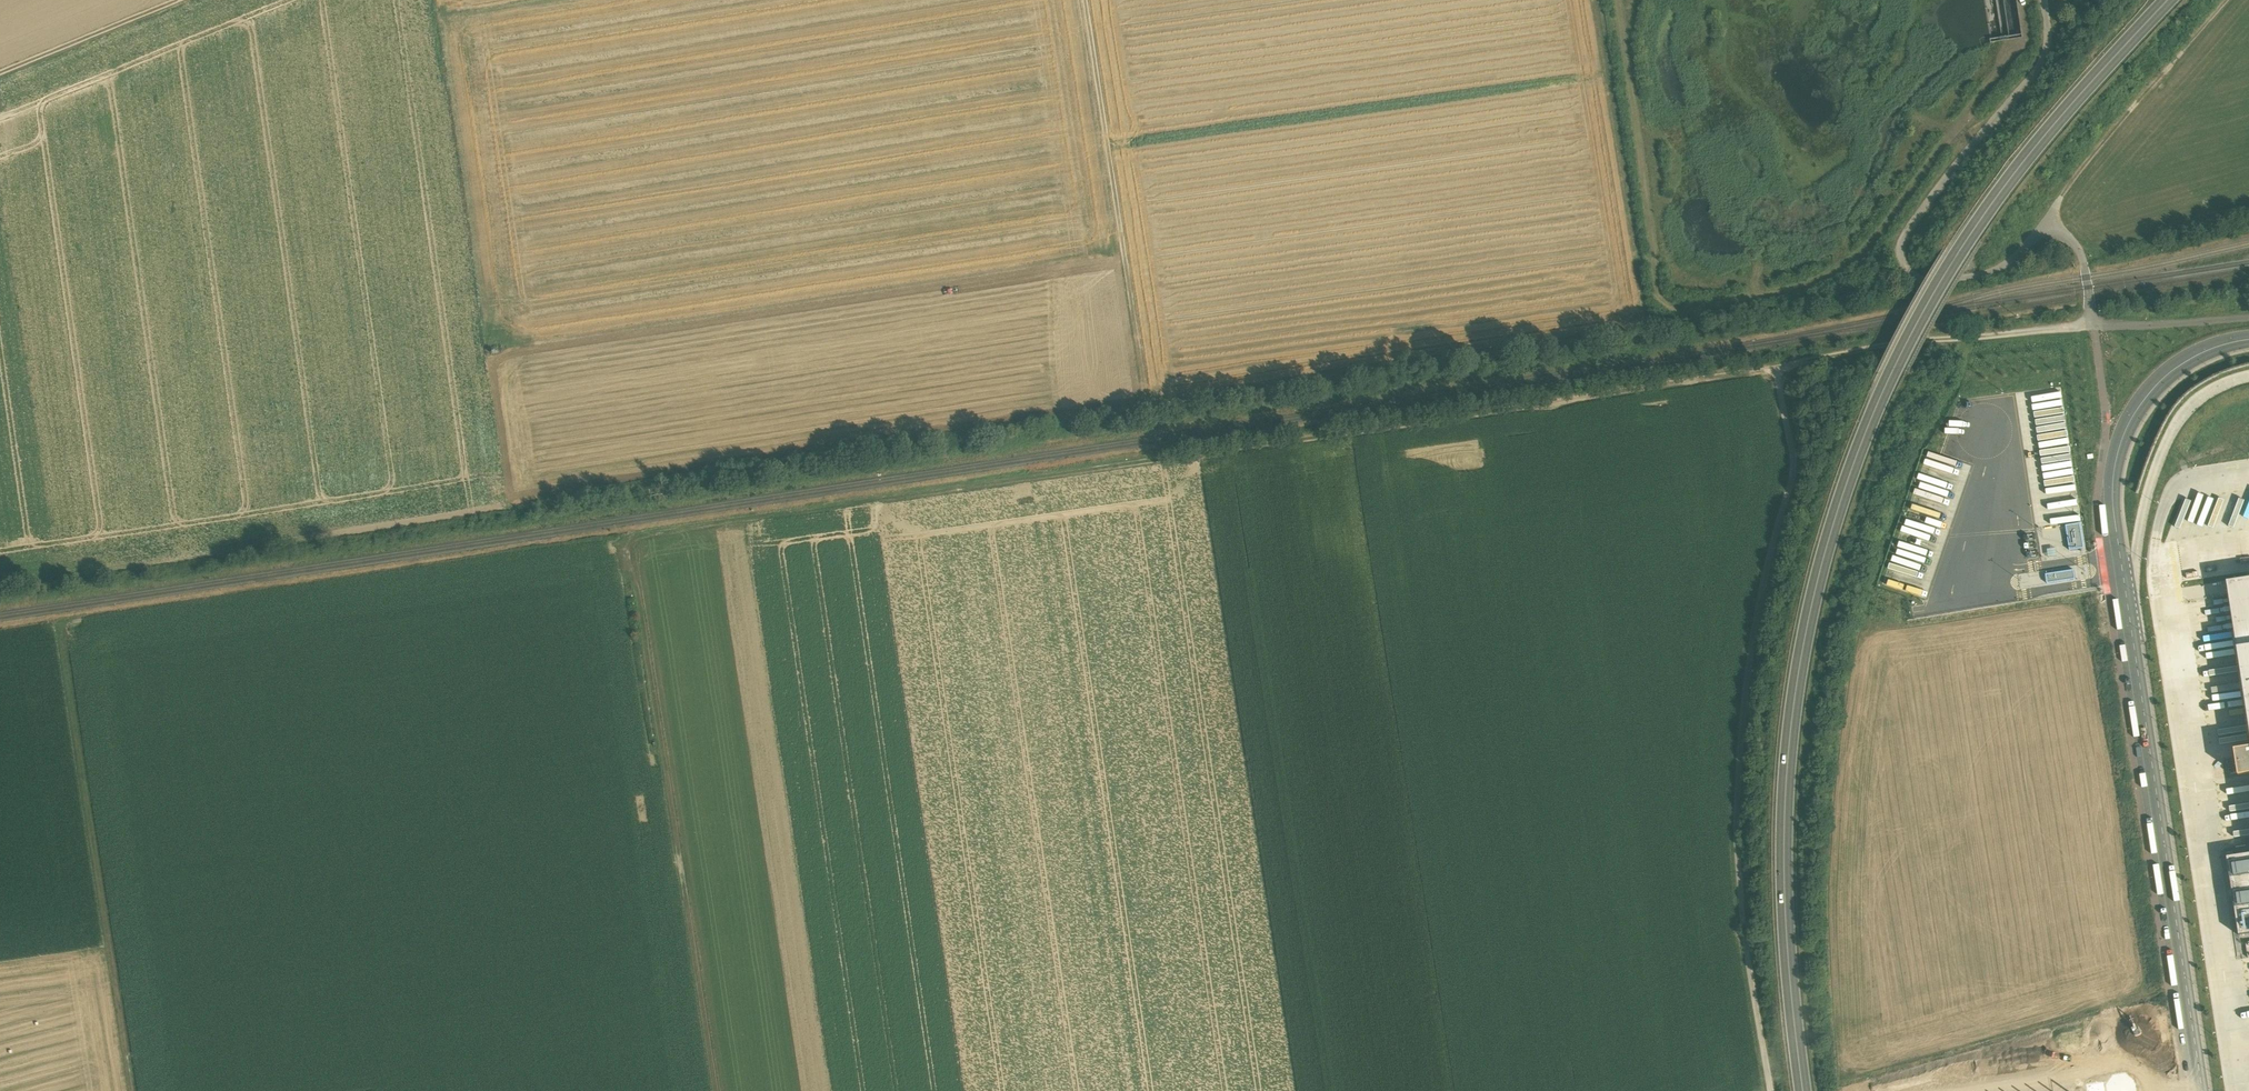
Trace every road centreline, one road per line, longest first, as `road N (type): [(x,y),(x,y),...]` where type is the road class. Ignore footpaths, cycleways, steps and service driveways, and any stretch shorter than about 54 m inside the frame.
road 1 (track): [(716,1090),(629,536),(1775,366)]
road 2 (primary): [(1804,1090),(1784,880),(1789,768),(1800,675),(1856,460),(1964,243),(2160,0)]
road 3 (unclassified): [(2248,340),(2207,349),(2160,380),(2127,429),(2114,468),(2116,533),(2200,1090)]
road 4 (track): [(1775,366),(1794,462),(1749,663),(1738,838),(1744,931),(1772,1090)]
road 5 (track): [(2044,0),(2049,39),(2038,71),(1908,231),(1903,260),(1921,279),(1973,277),(2002,267),(2047,223)]
road 6 (track): [(133,1090),(59,624)]
road 7 (track): [(1085,0),(1147,400)]
road 8 (track): [(1593,0),(1643,322)]
road 9 (track): [(2094,328),(1902,343),(1775,366)]
road 10 (track): [(2047,223),(2228,0)]
road 11 (track): [(0,71),(174,0)]
road 12 (track): [(2094,328),(2248,317)]
road 13 (track): [(2047,223),(2079,249),(2094,328)]

